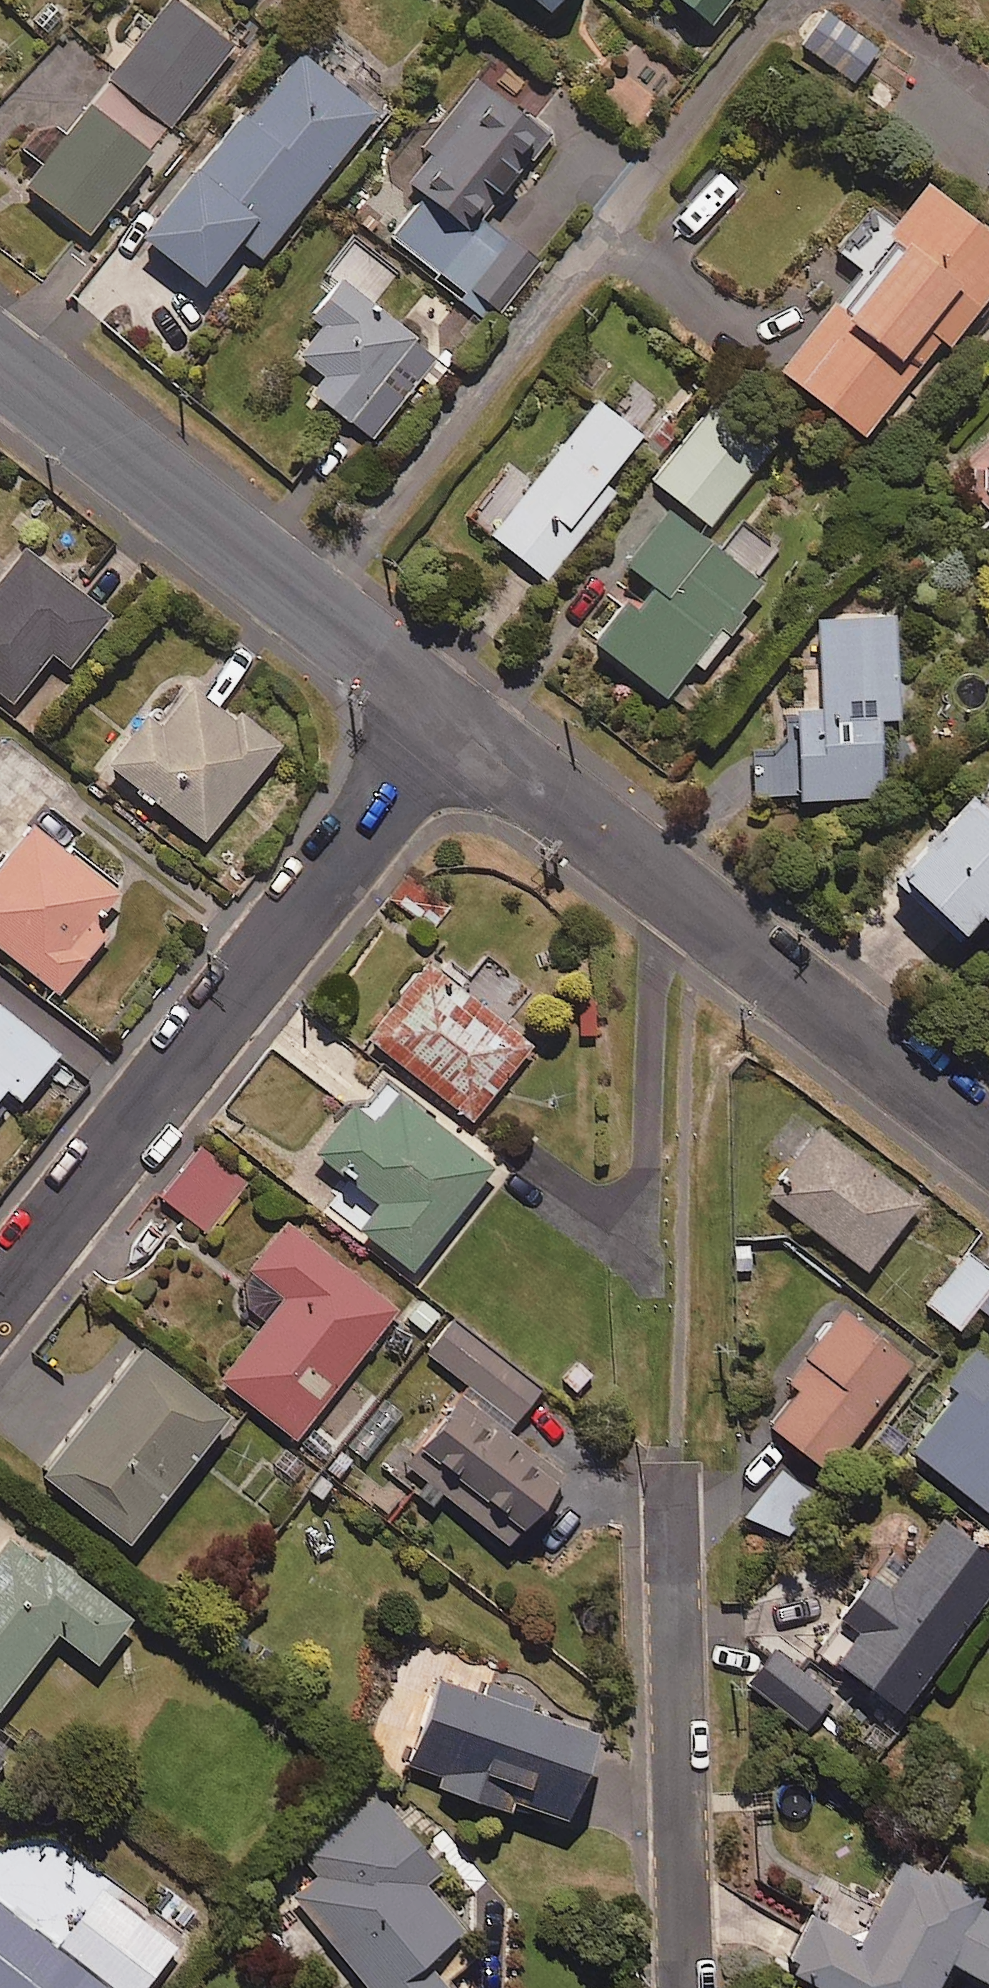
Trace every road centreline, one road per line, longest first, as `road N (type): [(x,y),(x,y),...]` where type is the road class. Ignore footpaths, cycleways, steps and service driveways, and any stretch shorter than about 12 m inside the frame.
road 1 (residential): [(450,720),(0,1293)]
road 2 (residential): [(988,1140),(450,720)]
road 3 (residential): [(450,720),(0,362)]
road 4 (residential): [(674,1492),(686,1987)]

